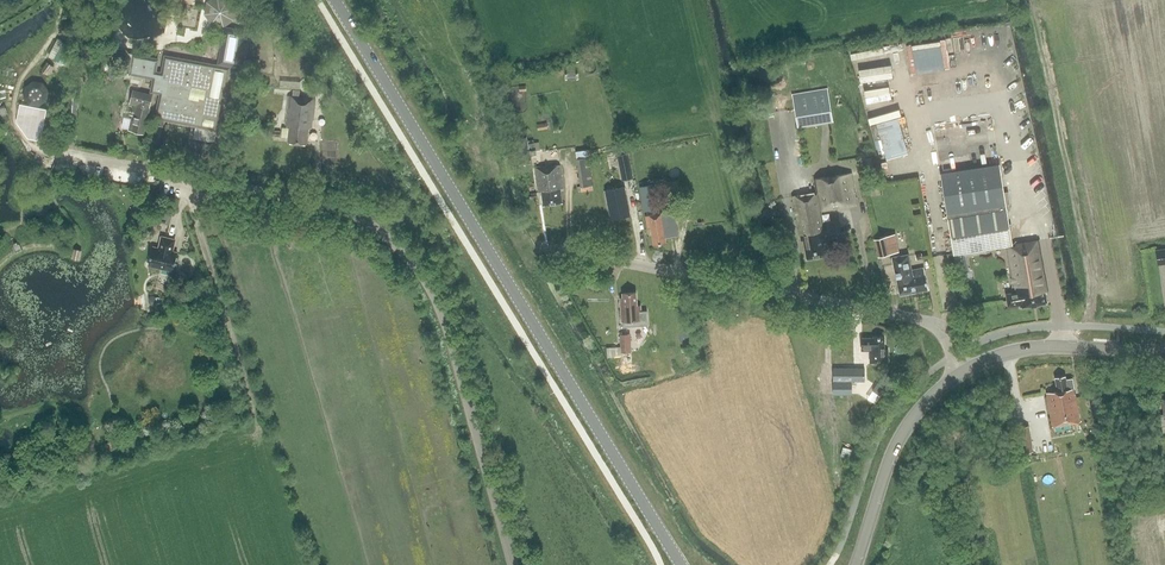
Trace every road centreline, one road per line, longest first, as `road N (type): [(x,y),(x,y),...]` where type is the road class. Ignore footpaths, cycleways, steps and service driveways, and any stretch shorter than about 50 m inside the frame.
road 1 (unclassified): [(513,564),(443,317),(393,242),(328,206),(40,151)]
road 2 (tertiary): [(331,0),(681,564)]
road 3 (unclassified): [(963,370),(931,322),(544,245)]
road 4 (track): [(197,180),(194,215),(257,417)]
road 5 (tertiary): [(856,564),(899,439),(963,370)]
road 6 (tertiary): [(963,370),(1025,347),(1164,350)]

